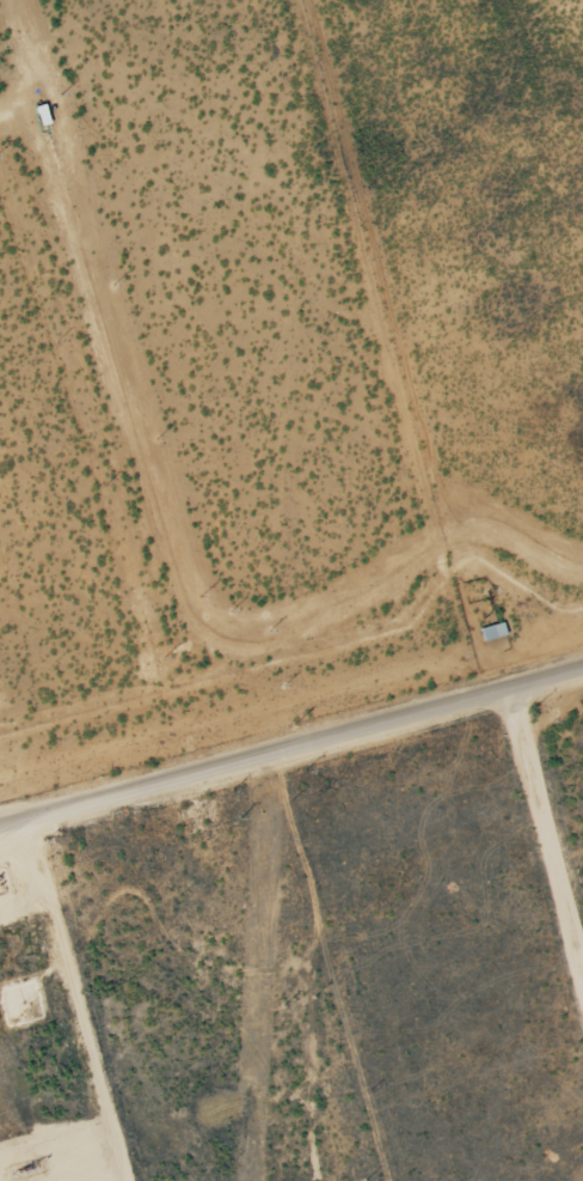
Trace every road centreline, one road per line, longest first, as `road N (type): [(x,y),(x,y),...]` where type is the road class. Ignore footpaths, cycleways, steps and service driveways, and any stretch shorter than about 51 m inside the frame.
road 1 (residential): [(0,829),(582,672)]
road 2 (residential): [(510,693),(582,969)]

